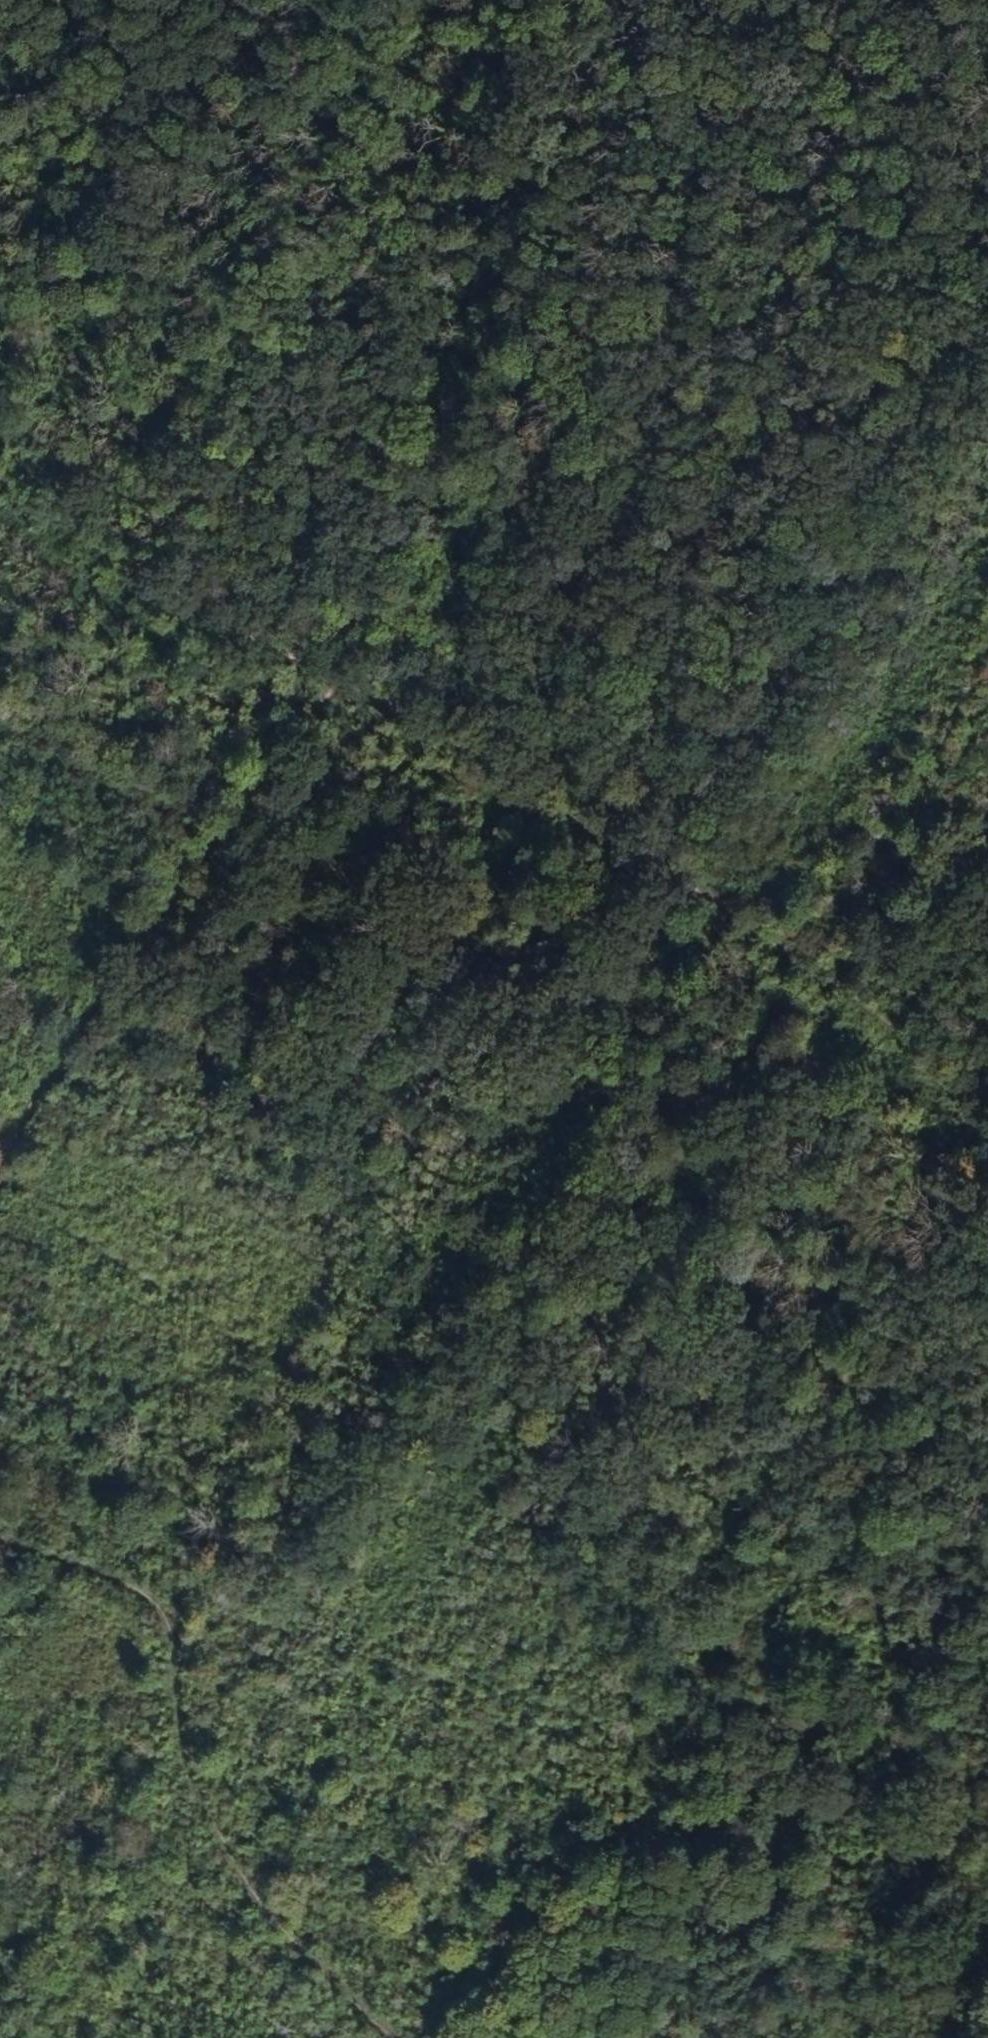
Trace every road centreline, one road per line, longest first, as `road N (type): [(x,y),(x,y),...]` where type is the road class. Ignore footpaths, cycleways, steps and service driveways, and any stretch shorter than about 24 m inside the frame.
road 1 (track): [(0,1541),(156,1599),(178,1633),(198,1783),(230,1851),(281,1919),(393,2037)]
road 2 (track): [(331,673),(36,1111),(0,1188)]

